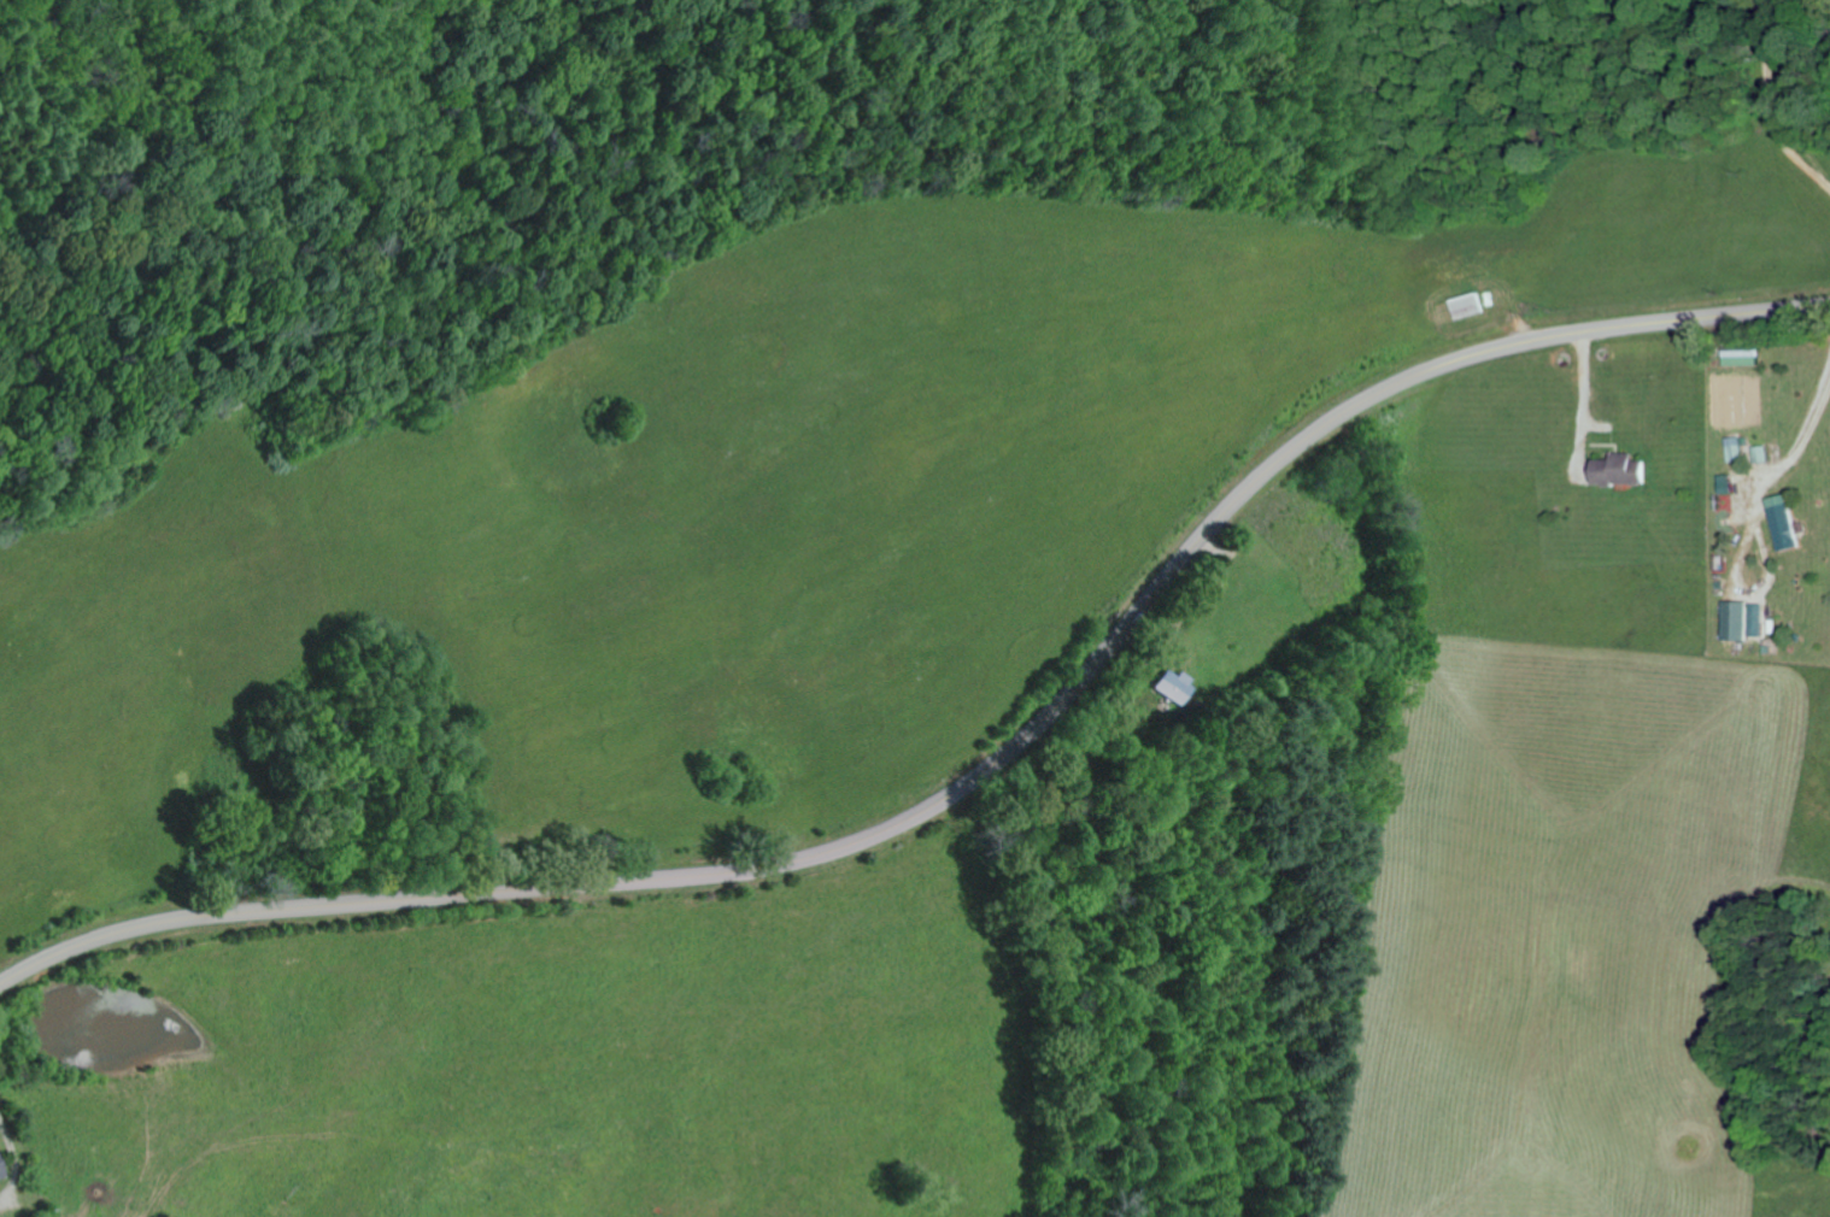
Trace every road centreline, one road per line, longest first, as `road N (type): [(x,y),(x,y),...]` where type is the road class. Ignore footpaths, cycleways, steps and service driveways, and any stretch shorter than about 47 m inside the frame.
road 1 (secondary): [(0,986),(84,945),(189,919),(737,870),(855,841),(975,780),(1031,733),(1242,493),(1356,404),(1506,345),(1829,303)]

